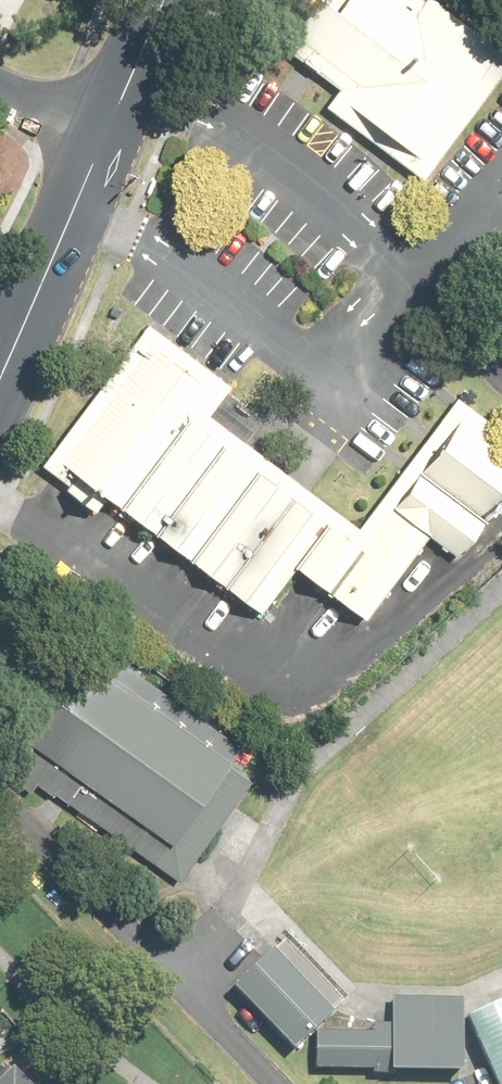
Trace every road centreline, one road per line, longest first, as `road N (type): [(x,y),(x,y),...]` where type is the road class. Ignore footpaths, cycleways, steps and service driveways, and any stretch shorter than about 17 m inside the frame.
road 1 (tertiary): [(0,376),(107,121)]
road 2 (tertiary): [(107,121),(160,0)]

